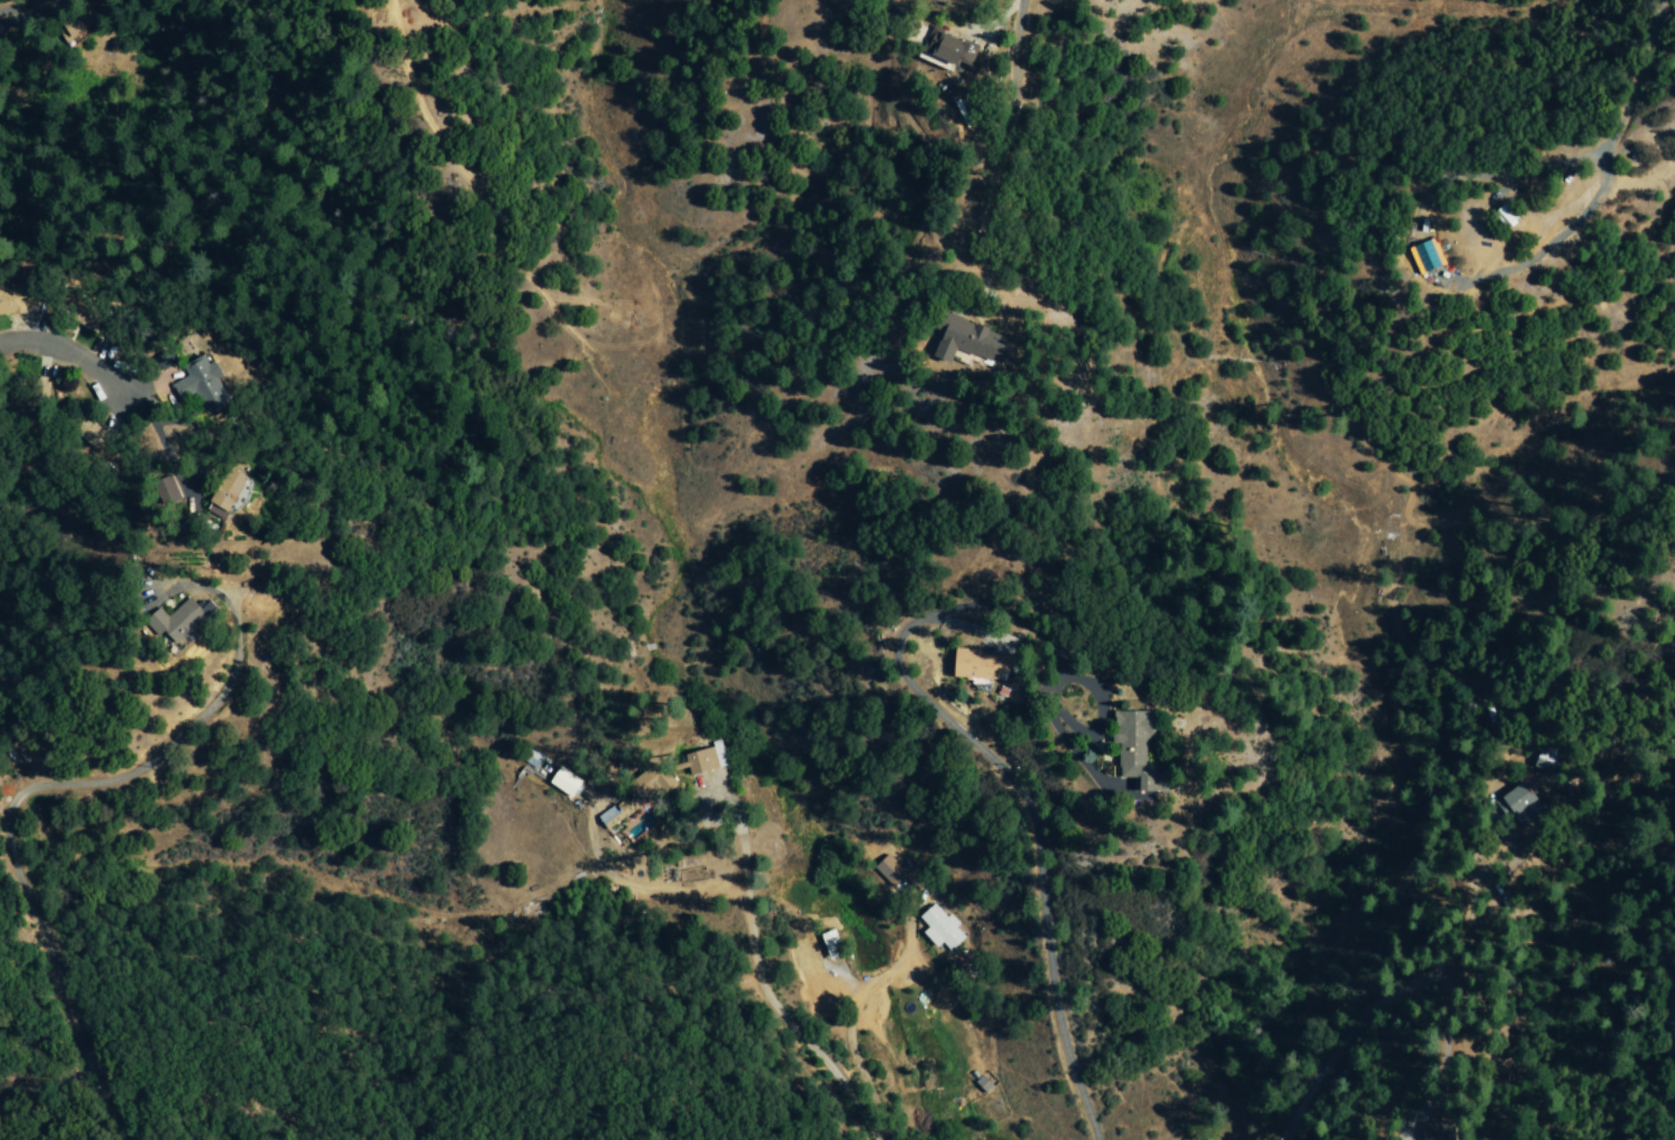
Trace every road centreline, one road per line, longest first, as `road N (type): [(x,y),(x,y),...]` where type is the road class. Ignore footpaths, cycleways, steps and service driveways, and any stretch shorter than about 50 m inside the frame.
road 1 (residential): [(0,1103),(82,1087),(91,1071),(11,855),(16,802),(35,790),(120,780),(186,730),(229,684),(237,646),(229,602)]
road 2 (residential): [(874,1139),(762,994),(710,887)]
road 3 (residential): [(122,391),(60,351),(0,345)]

